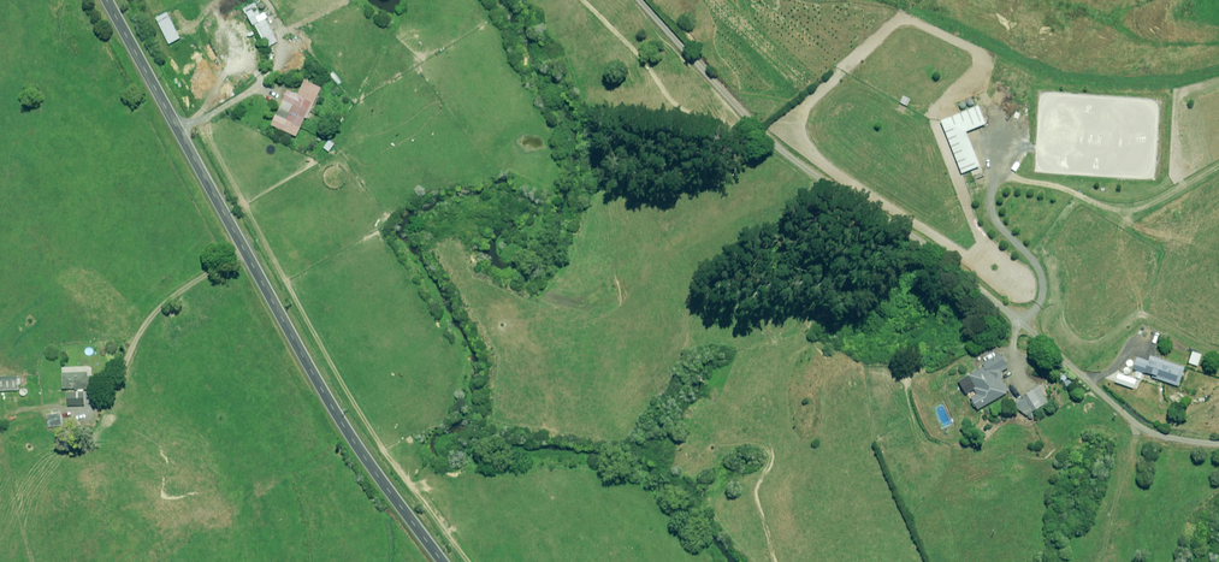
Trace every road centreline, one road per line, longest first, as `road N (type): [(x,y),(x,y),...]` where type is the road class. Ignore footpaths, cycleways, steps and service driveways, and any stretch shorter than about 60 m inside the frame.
road 1 (tertiary): [(106,0),(320,388),(442,561)]

